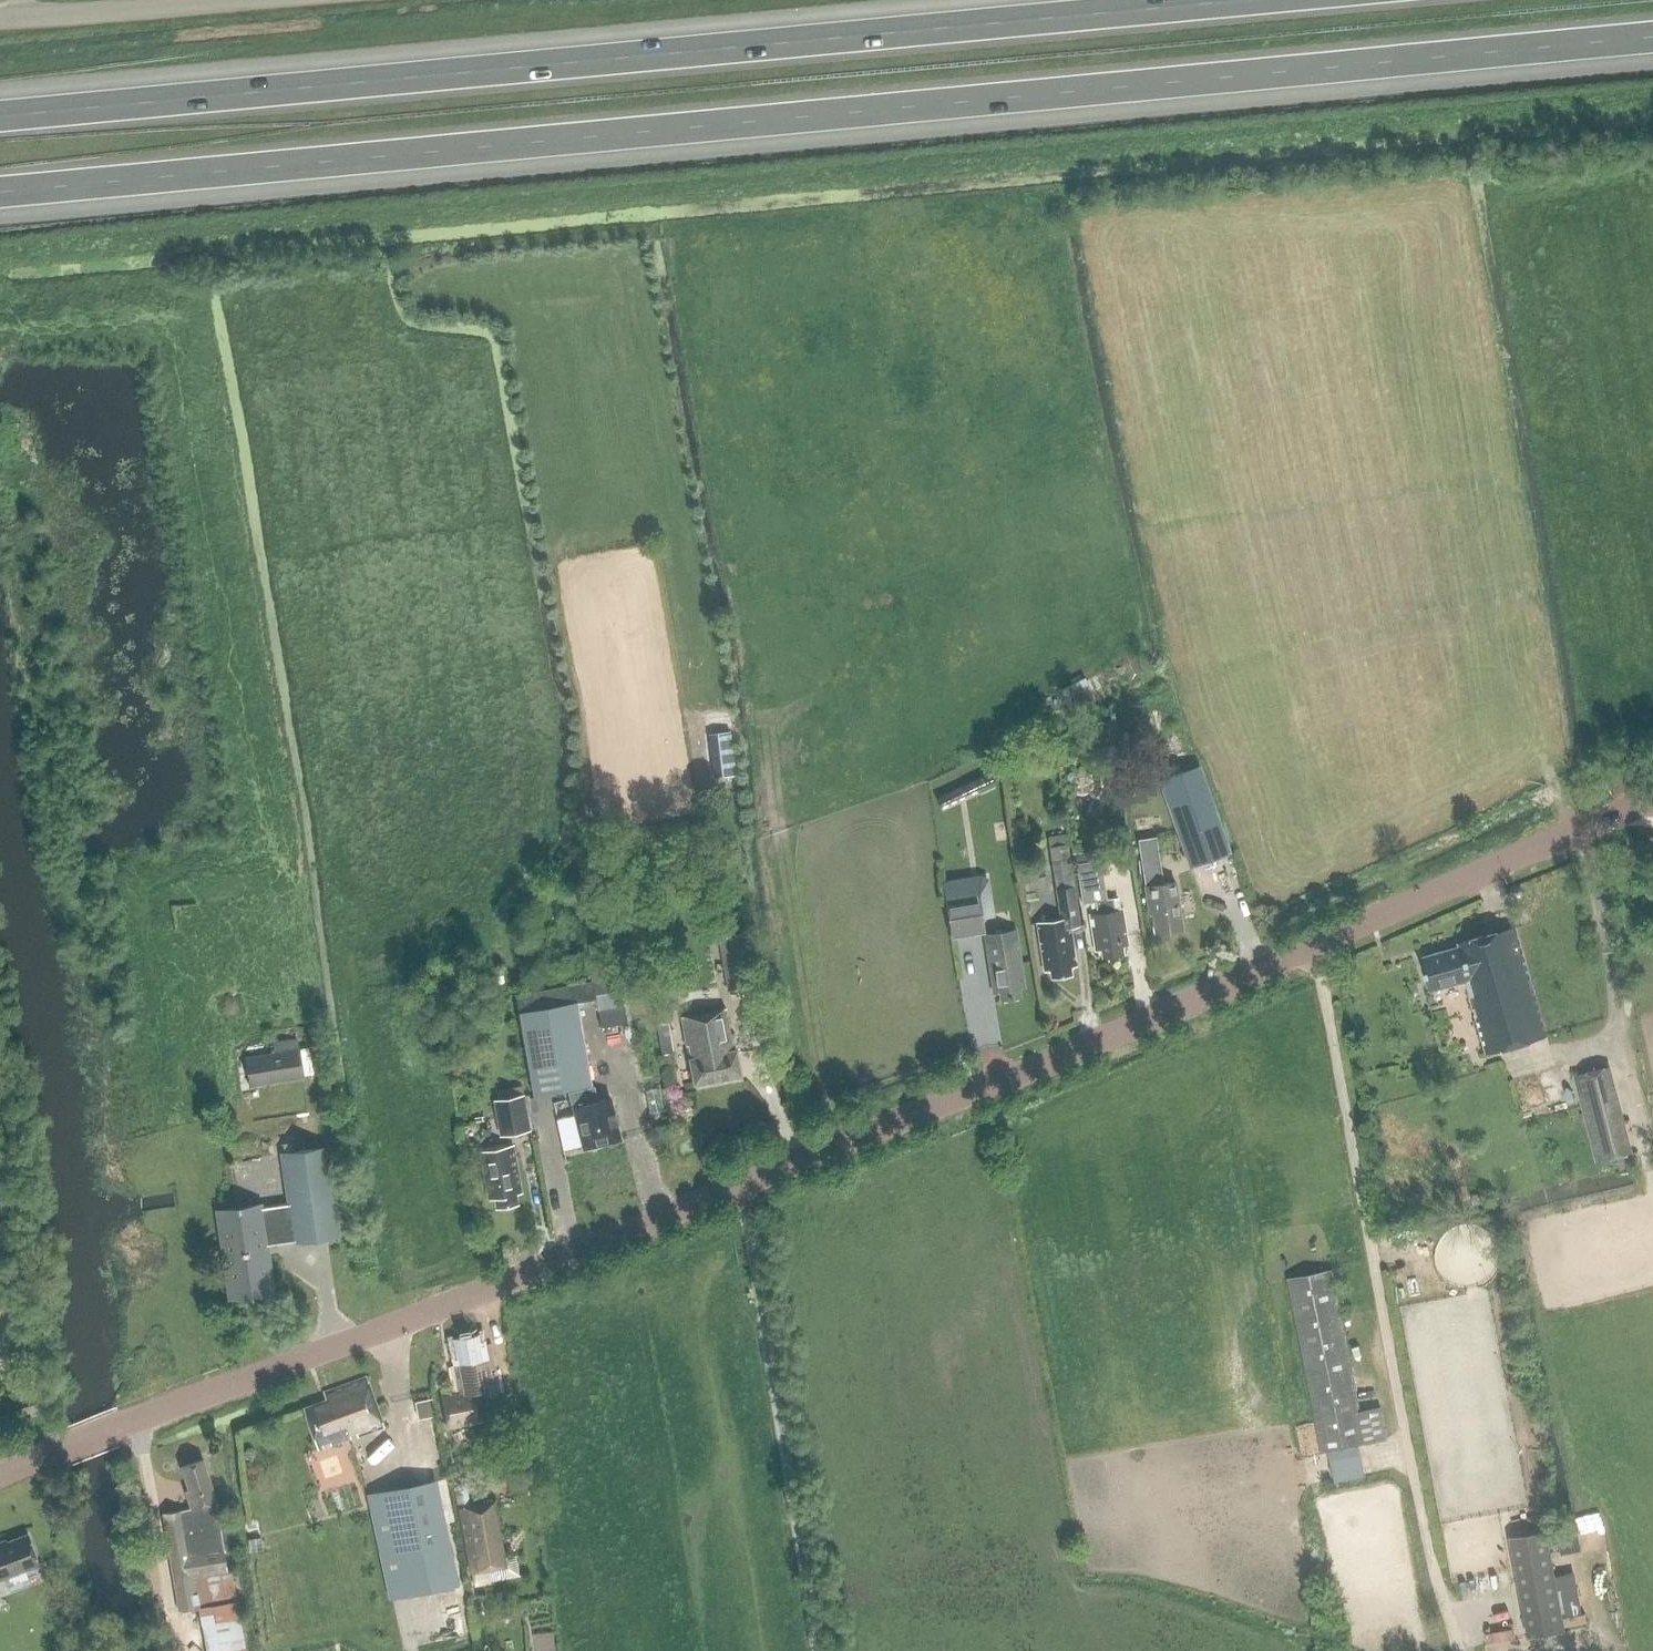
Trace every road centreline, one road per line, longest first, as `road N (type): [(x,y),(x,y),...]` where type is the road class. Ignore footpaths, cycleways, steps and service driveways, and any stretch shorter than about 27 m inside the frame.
road 1 (tertiary): [(0,1478),(743,1190),(1652,805)]
road 2 (motorway): [(0,192),(1652,39)]
road 3 (motorway): [(1251,0),(0,117)]
road 4 (track): [(1582,831),(1652,1171)]
road 5 (unclassified): [(0,19),(220,0)]

